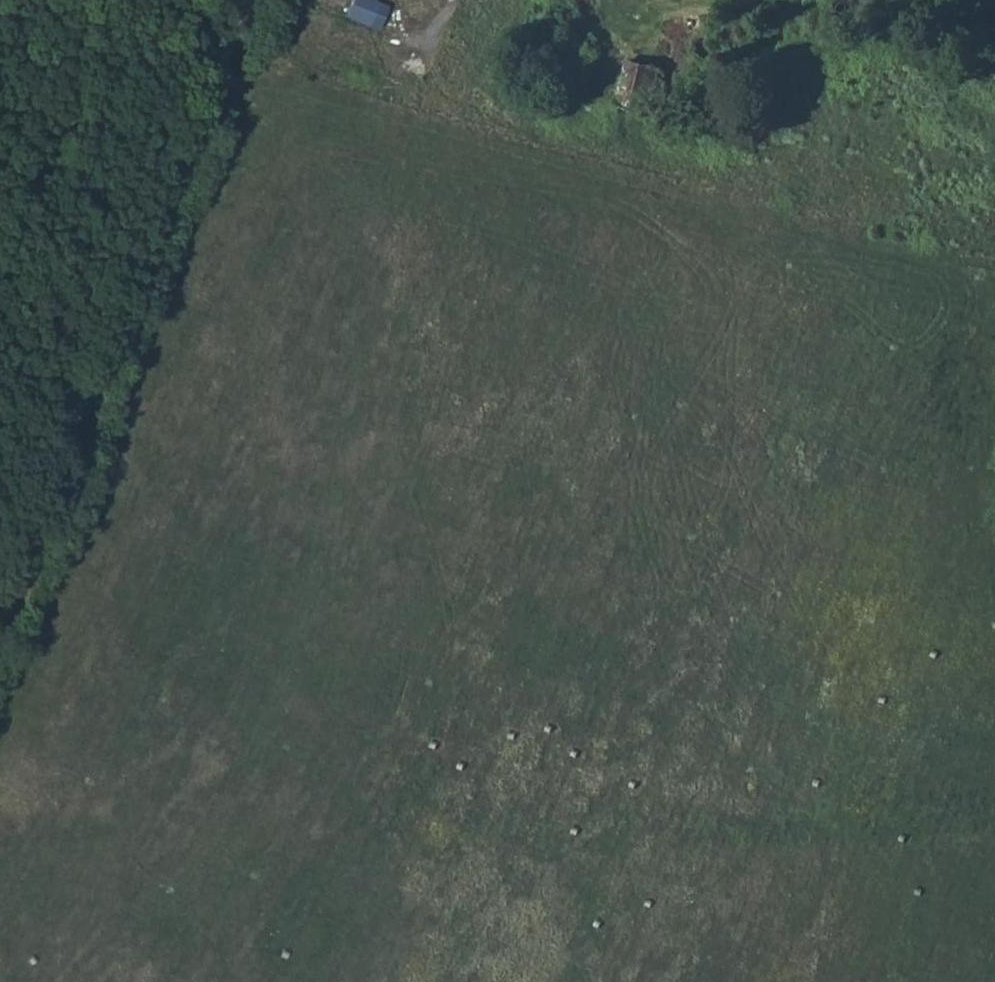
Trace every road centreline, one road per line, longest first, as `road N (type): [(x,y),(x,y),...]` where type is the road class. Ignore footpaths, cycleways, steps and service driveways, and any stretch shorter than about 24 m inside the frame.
road 1 (track): [(254,0),(126,290),(0,615)]

